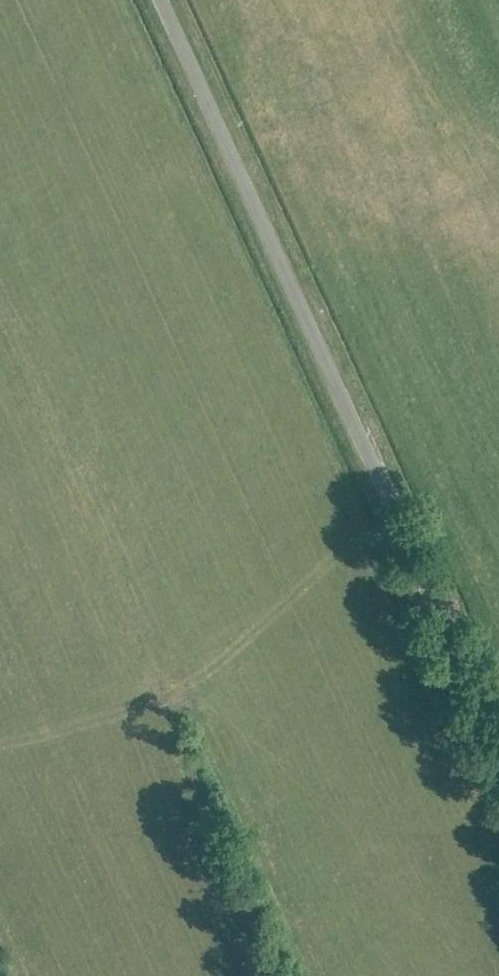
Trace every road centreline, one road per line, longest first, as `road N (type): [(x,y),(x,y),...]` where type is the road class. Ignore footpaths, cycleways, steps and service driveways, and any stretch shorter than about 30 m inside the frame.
road 1 (unclassified): [(498,742),(158,0)]

